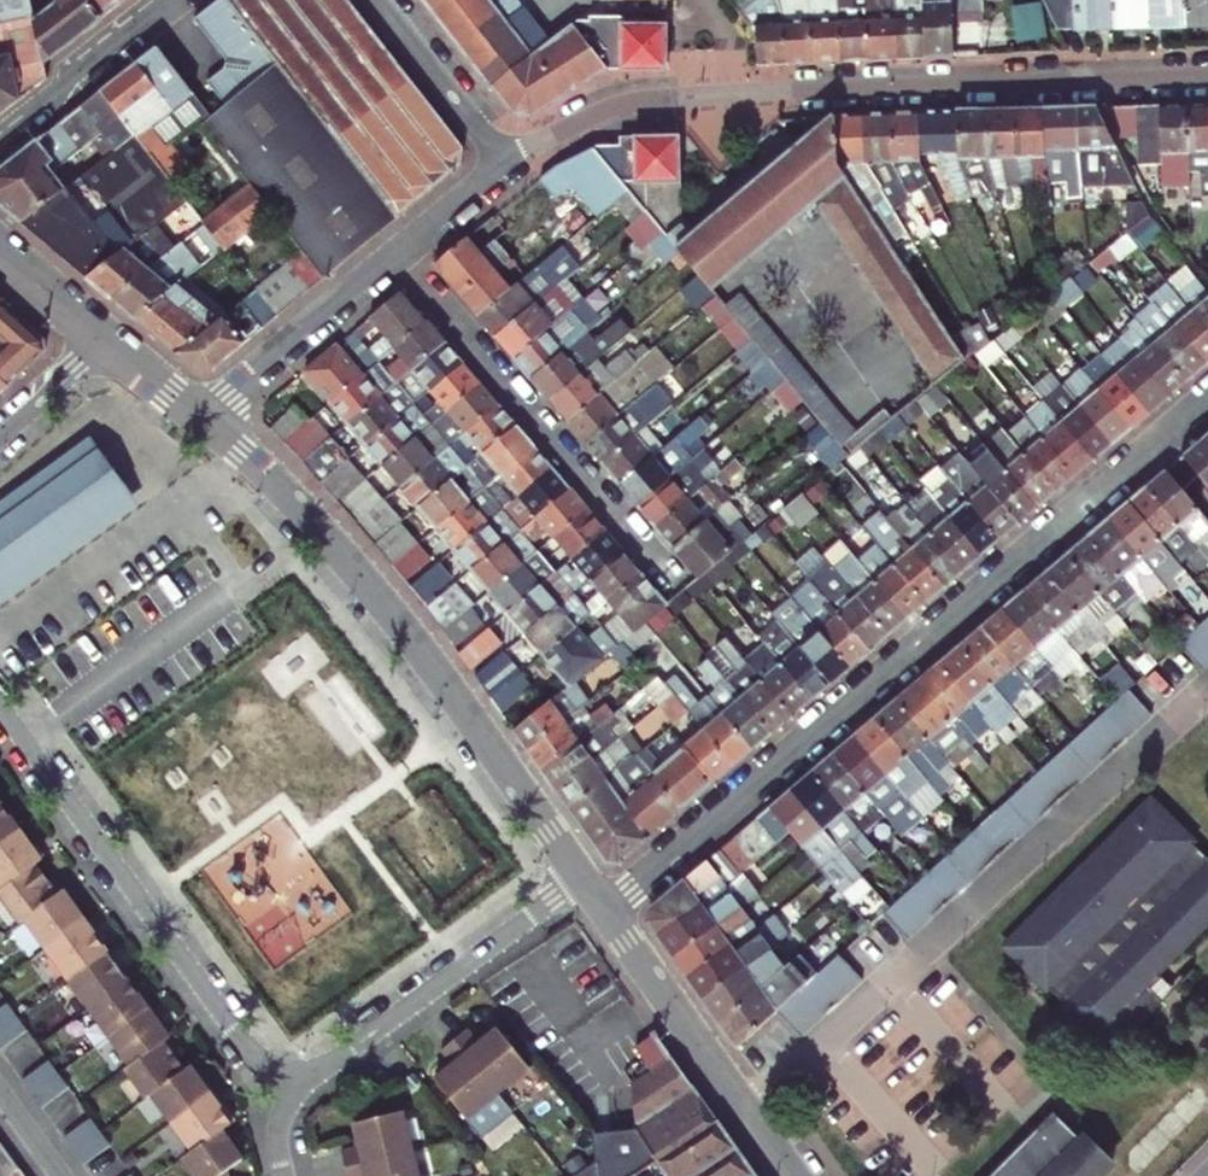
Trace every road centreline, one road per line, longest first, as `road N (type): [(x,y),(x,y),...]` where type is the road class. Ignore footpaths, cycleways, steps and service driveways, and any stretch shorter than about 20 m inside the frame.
road 1 (residential): [(606,911),(1207,405)]
road 2 (residential): [(1207,77),(641,101),(504,159)]
road 3 (residential): [(744,1109),(1207,690)]
road 4 (tertiary): [(199,413),(272,478),(367,583),(582,877)]
road 5 (residential): [(0,705),(283,1101)]
road 6 (residential): [(400,248),(684,581)]
road 7 (residential): [(283,1101),(582,877)]
road 8 (residential): [(400,248),(199,413)]
road 9 (tertiary): [(606,911),(744,1109)]
road 10 (residential): [(0,141),(174,0)]
road 11 (residential): [(504,159),(380,0)]
road 12 (residential): [(107,340),(0,436)]
road 13 (tertiary): [(0,252),(107,340)]
road 14 (residential): [(504,159),(400,248)]

